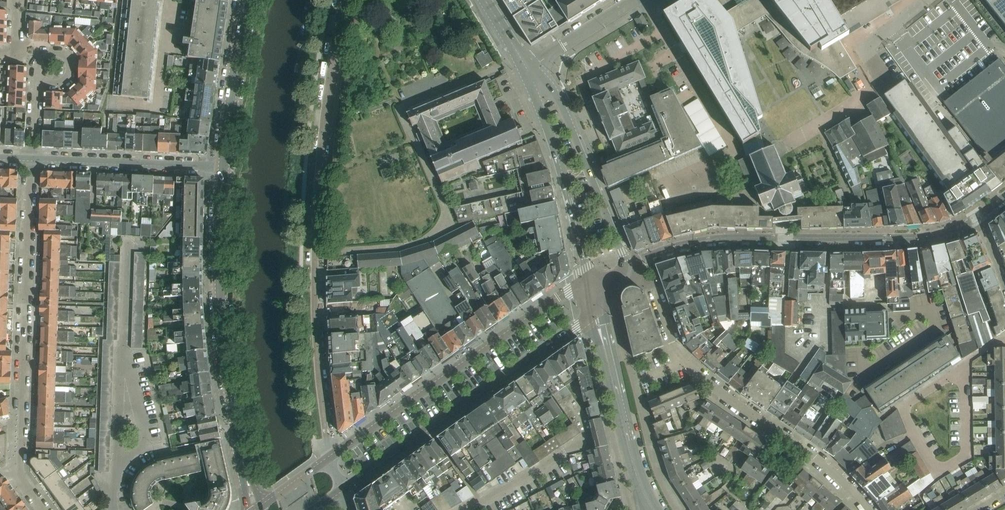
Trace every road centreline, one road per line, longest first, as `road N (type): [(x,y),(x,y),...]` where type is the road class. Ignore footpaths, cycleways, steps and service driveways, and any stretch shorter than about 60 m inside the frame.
road 1 (residential): [(343,0),(324,119),(316,252),(332,457)]
road 2 (unclassified): [(623,267),(708,240),(920,237),(977,217)]
road 3 (residential): [(623,267),(654,286),(674,342),(695,369),(821,465),(865,509)]
road 4 (tertiary): [(341,490),(576,327),(593,306)]
road 5 (tertiary): [(588,283),(332,457)]
road 6 (residential): [(31,159),(23,421)]
road 7 (secondary): [(238,421),(218,253),(223,167)]
road 8 (tertiary): [(623,267),(559,100),(529,71)]
road 9 (tertiary): [(529,71),(588,283)]
road 10 (residential): [(223,167),(31,159)]
road 11 (secondary): [(223,167),(244,0)]
road 12 (residential): [(466,509),(593,437)]
road 13 (residential): [(528,70),(635,0)]
road 14 (tertiary): [(593,306),(623,429)]
road 15 (residential): [(890,85),(867,48),(927,0)]

